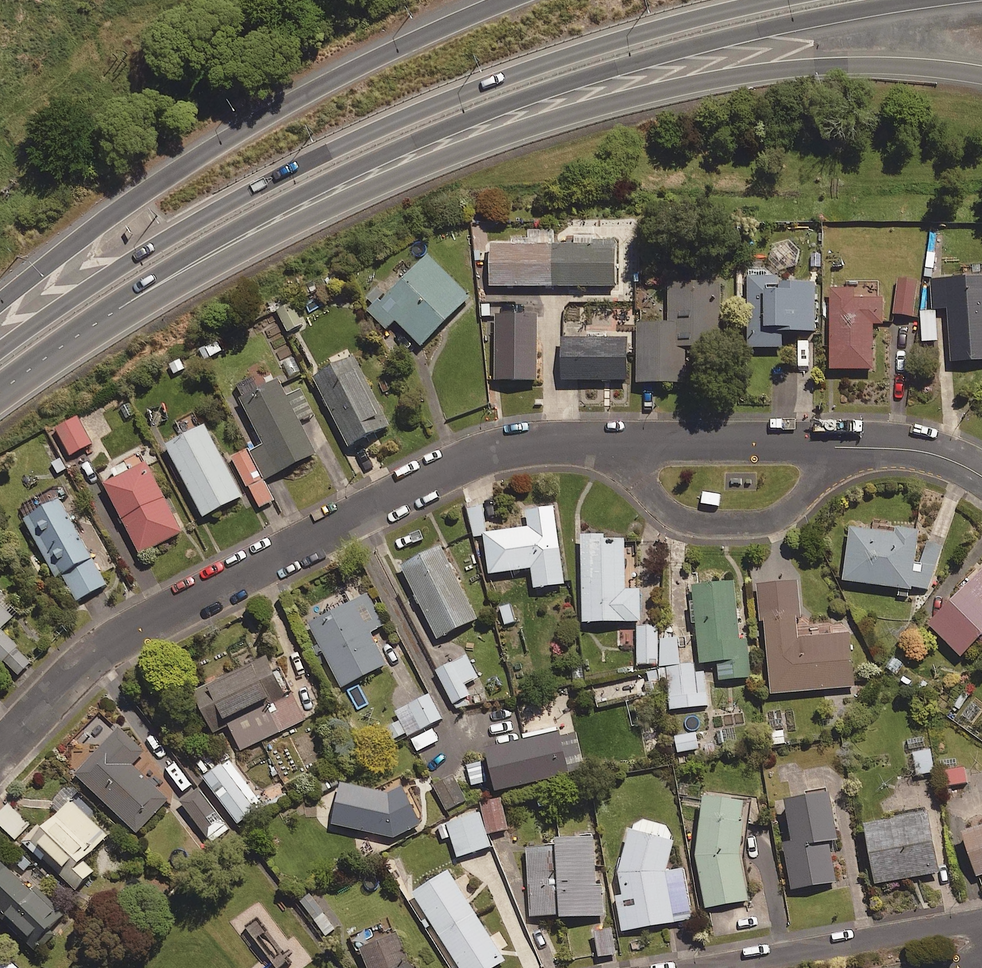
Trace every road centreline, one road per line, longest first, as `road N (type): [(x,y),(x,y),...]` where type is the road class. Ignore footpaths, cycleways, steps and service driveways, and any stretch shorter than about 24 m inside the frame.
road 1 (motorway): [(981,77),(834,66),(704,81),(575,115),(436,161),(284,232),(102,333),(52,343)]
road 2 (motorway): [(922,0),(765,29),(504,105),(228,235),(52,343)]
road 3 (motorway): [(0,358),(206,223),(379,135),(618,44),(794,0)]
road 4 (residential): [(610,447),(527,445),(470,457),(92,655),(0,752)]
road 5 (motorway): [(0,302),(153,187),(271,114),(511,0)]
road 6 (residential): [(847,450),(773,522),(694,522),(660,505),(610,447)]
road 7 (residential): [(711,967),(957,925),(981,928)]
road 8 (residential): [(847,450),(610,447)]
road 9 (residential): [(981,475),(915,448),(847,450)]

